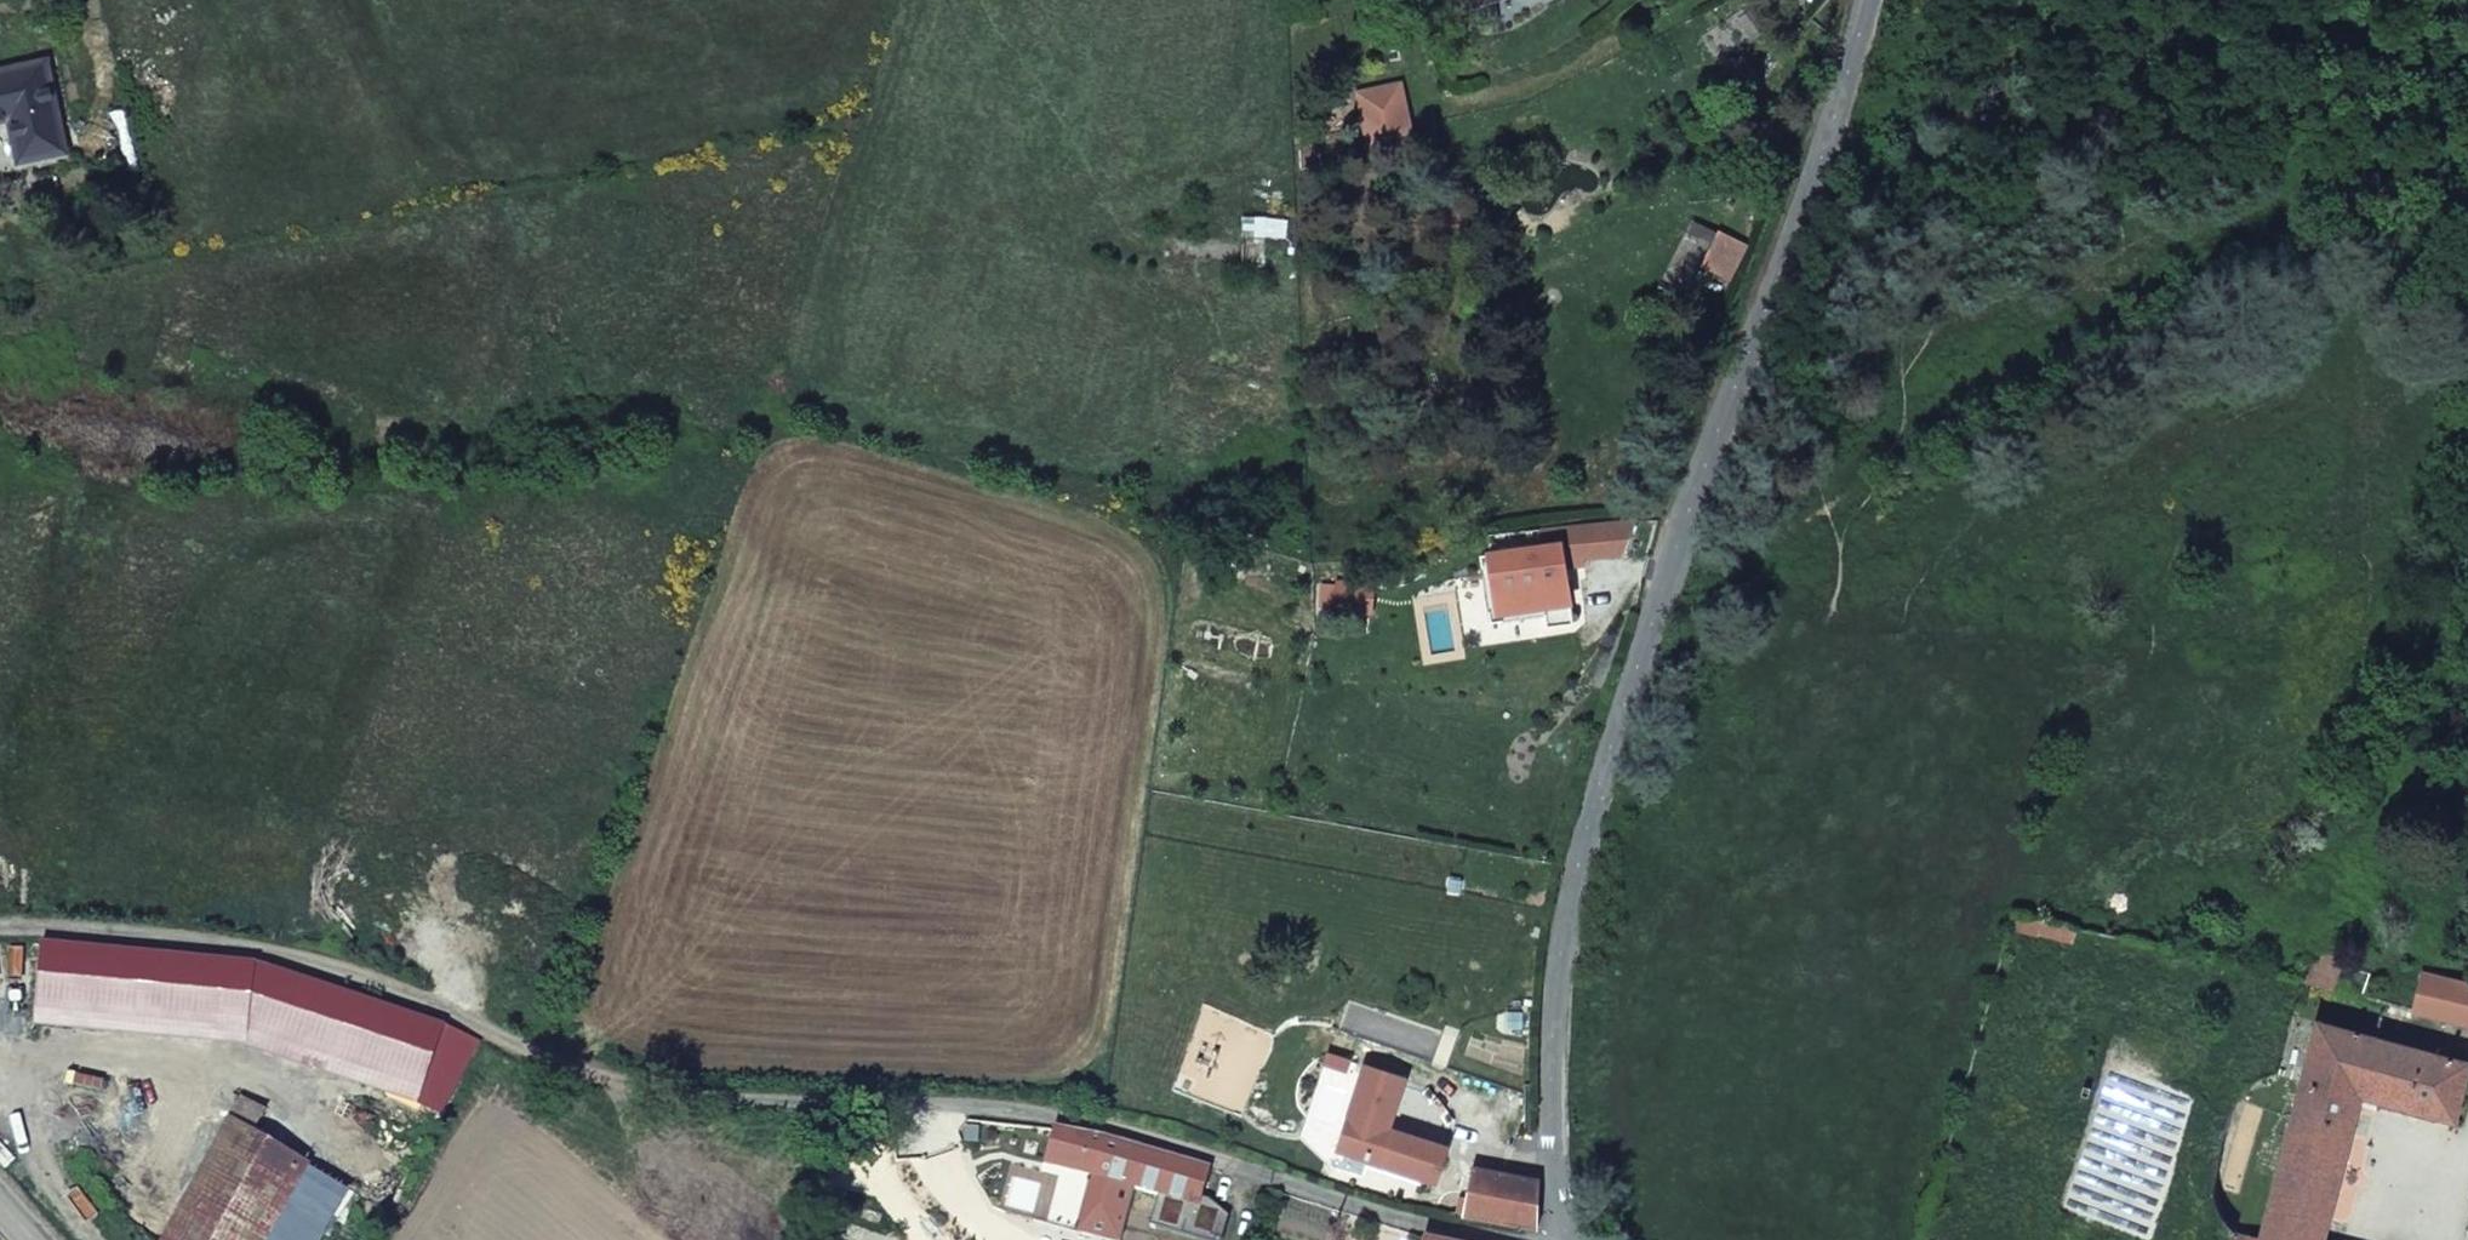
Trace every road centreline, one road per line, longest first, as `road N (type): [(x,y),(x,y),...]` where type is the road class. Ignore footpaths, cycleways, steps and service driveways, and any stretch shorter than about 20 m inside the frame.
road 1 (residential): [(0,929),(155,937),(331,968),(597,1074),(661,1091),(1031,1111),(1504,1239)]
road 2 (tertiary): [(1564,1239),(1552,1091),(1558,976),(1578,873),(1666,580),(1860,0)]

